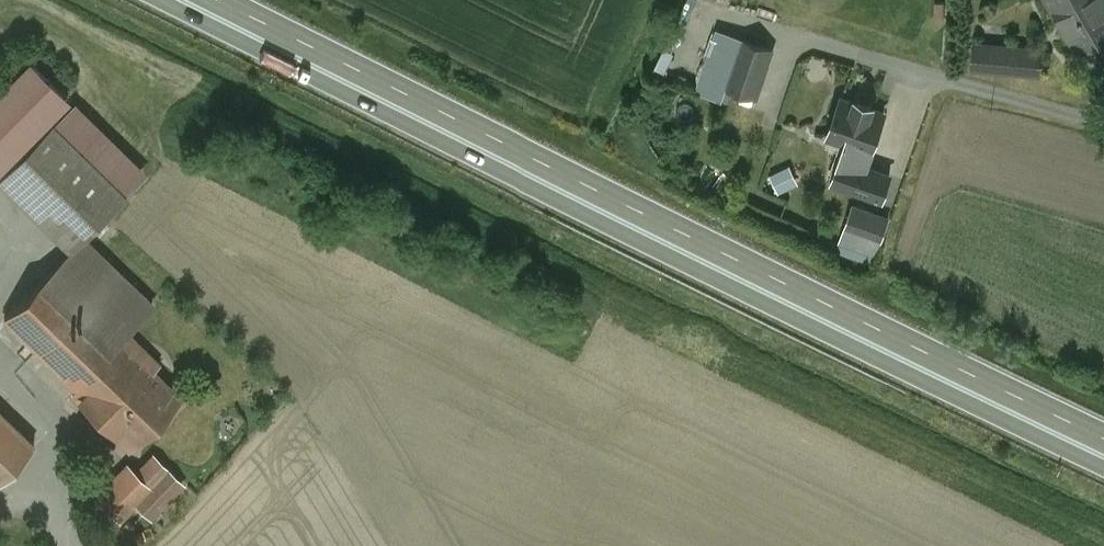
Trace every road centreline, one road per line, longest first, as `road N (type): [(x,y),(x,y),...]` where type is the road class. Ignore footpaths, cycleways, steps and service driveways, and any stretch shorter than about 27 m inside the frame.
road 1 (trunk): [(162,0),(1103,459)]
road 2 (trunk): [(1103,429),(222,0)]
road 3 (unclassified): [(721,15),(1103,126)]

